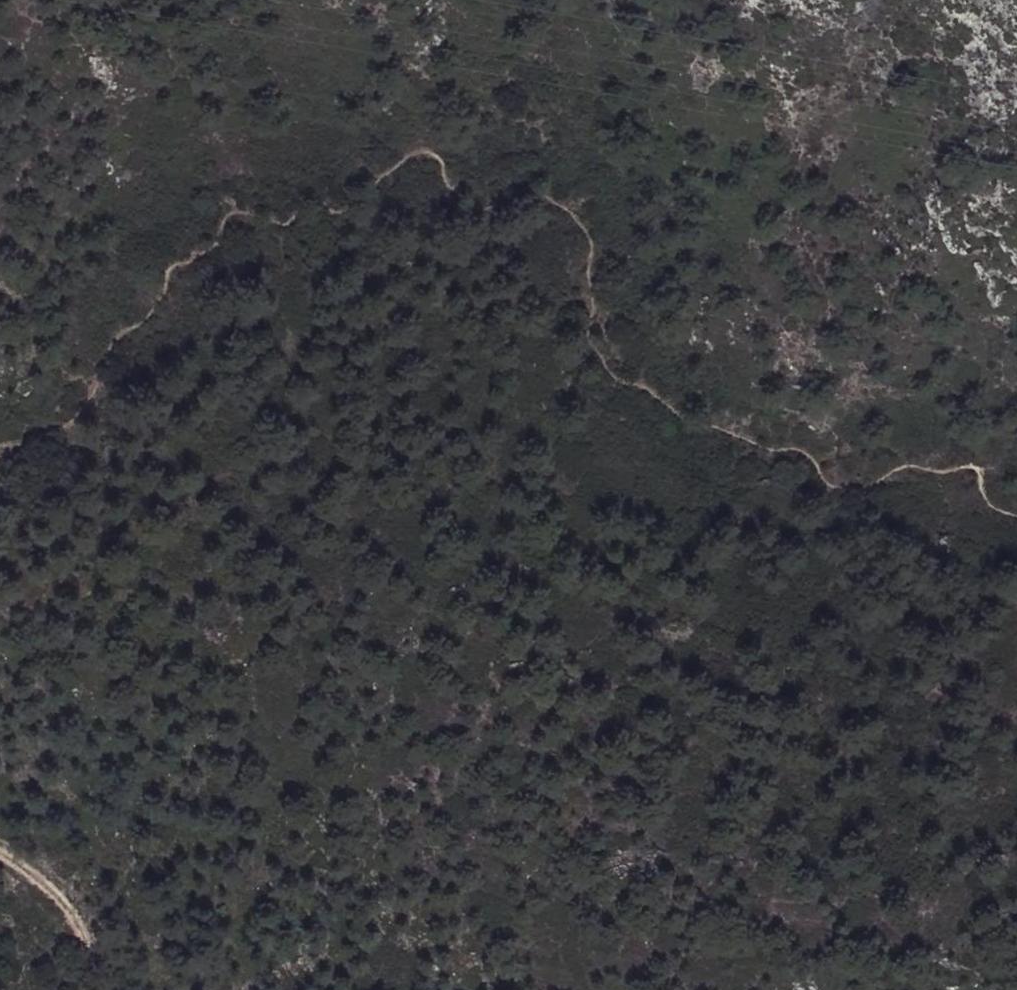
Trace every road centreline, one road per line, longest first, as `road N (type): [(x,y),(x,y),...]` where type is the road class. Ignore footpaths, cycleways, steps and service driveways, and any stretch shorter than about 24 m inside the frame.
road 1 (track): [(89,989),(90,960),(75,914),(0,855)]

